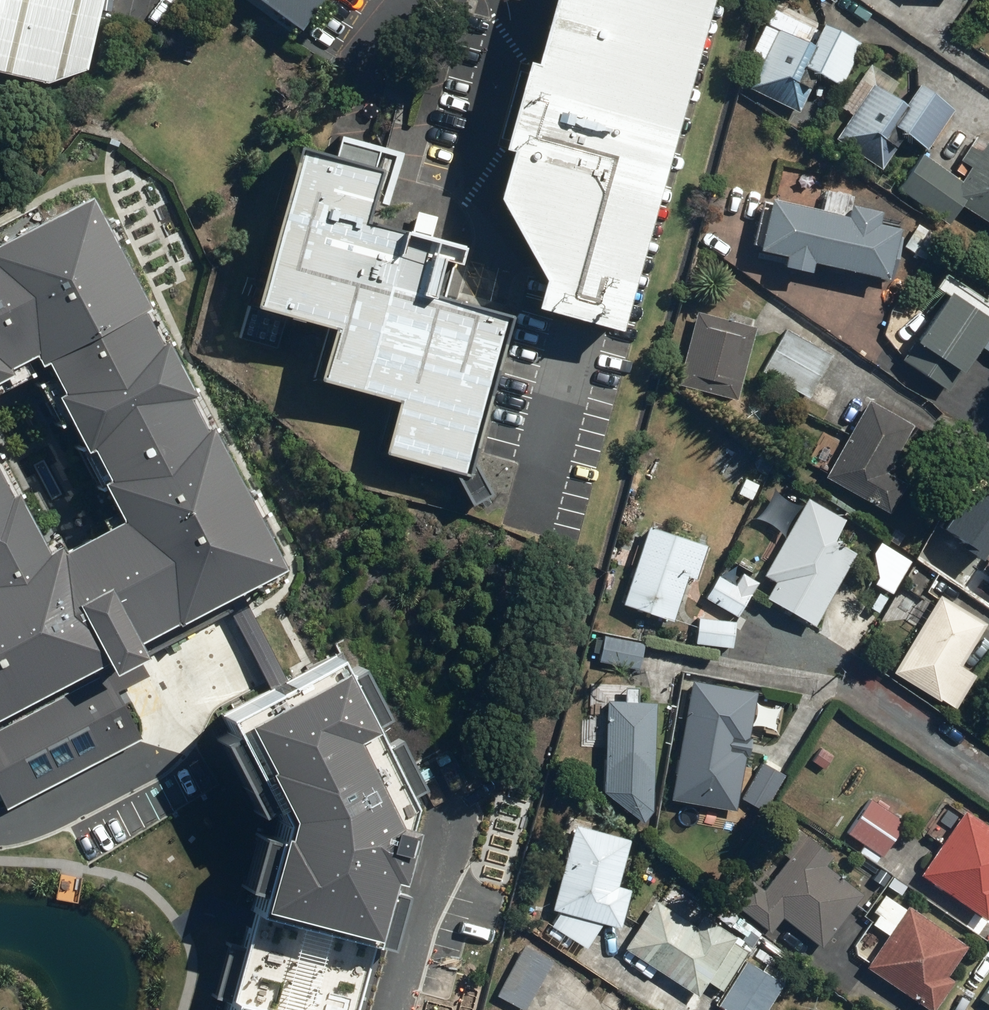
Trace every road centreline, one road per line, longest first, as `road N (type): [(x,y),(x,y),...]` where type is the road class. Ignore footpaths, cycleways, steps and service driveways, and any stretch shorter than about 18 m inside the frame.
road 1 (residential): [(389,1009),(444,837),(437,780)]
road 2 (residential): [(0,821),(38,811),(175,749)]

